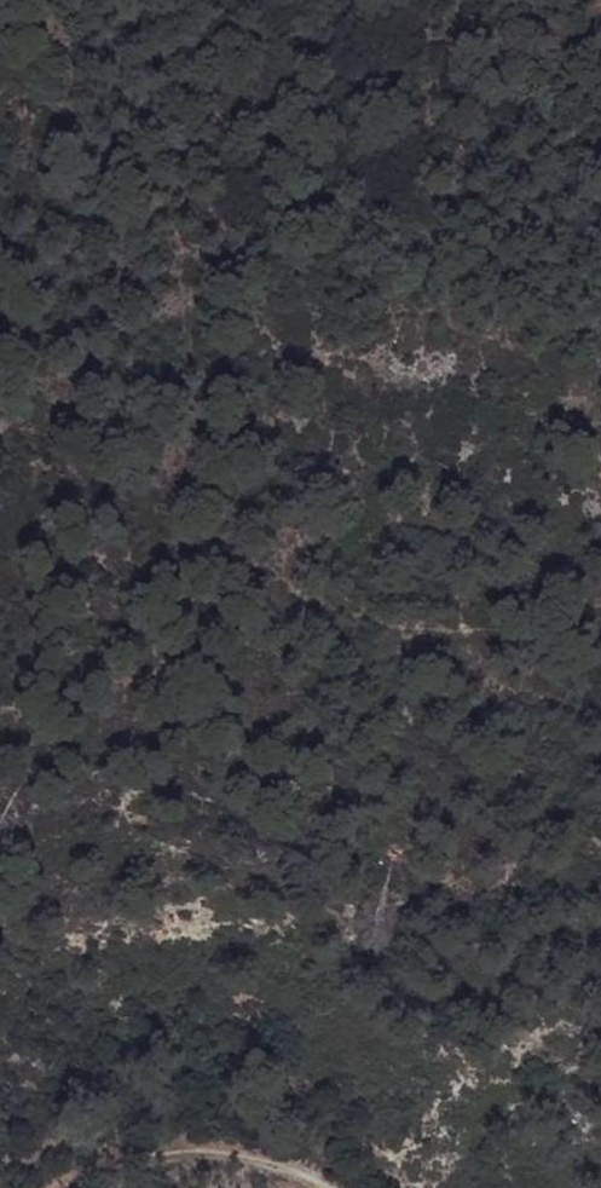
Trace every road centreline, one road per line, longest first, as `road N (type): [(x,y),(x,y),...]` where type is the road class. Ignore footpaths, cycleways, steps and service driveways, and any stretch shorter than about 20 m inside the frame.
road 1 (track): [(332,1187),(214,1147),(153,1150),(61,1187)]

